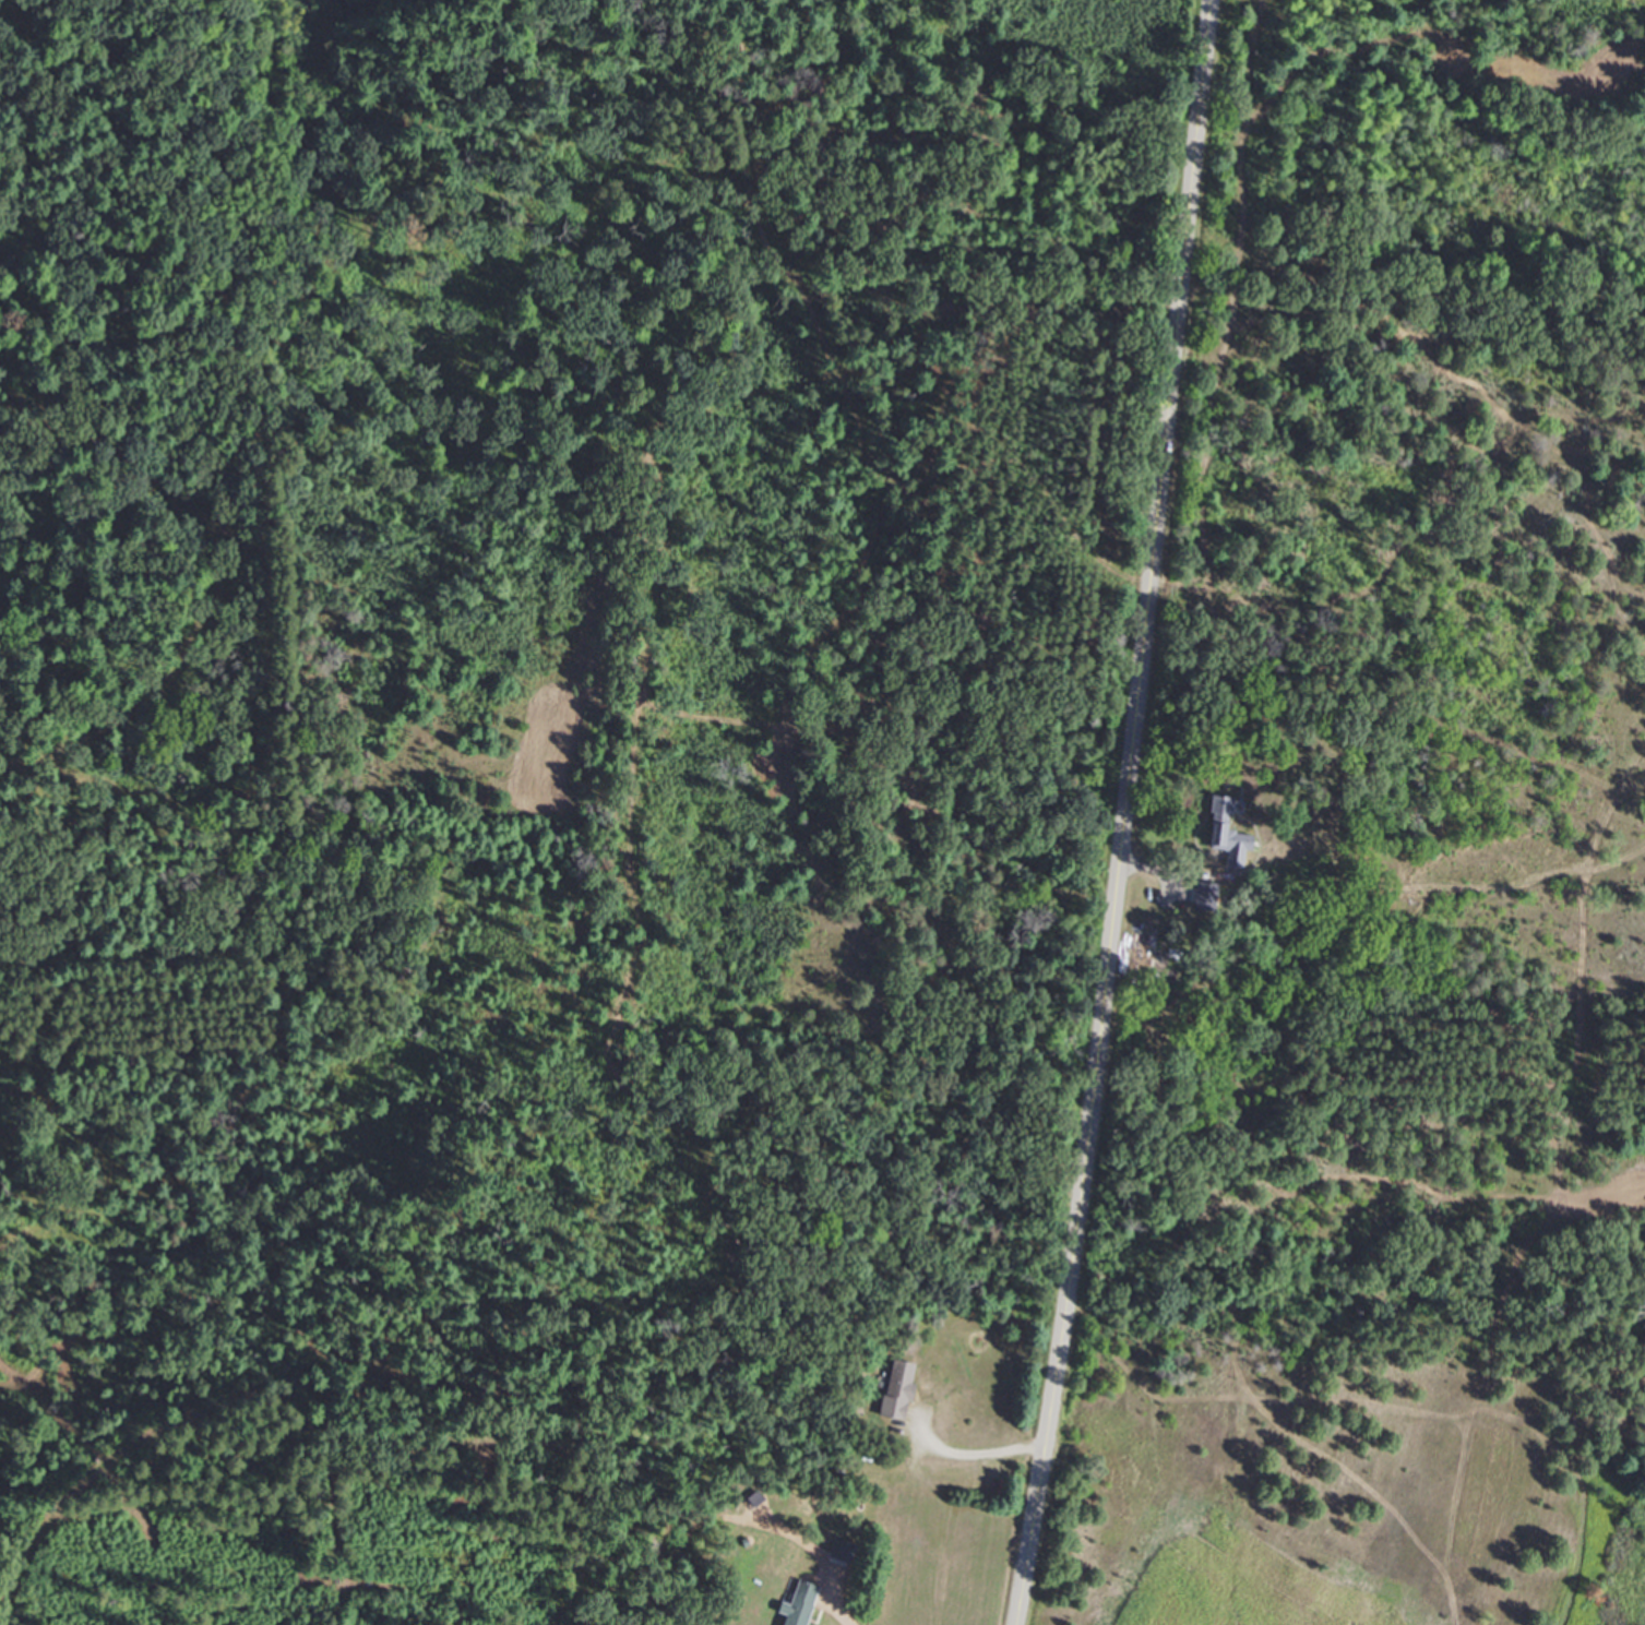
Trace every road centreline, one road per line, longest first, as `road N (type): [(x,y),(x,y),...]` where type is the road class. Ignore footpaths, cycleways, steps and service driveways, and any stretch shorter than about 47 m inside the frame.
road 1 (secondary): [(1019,1624),(1153,782),(1222,0)]

